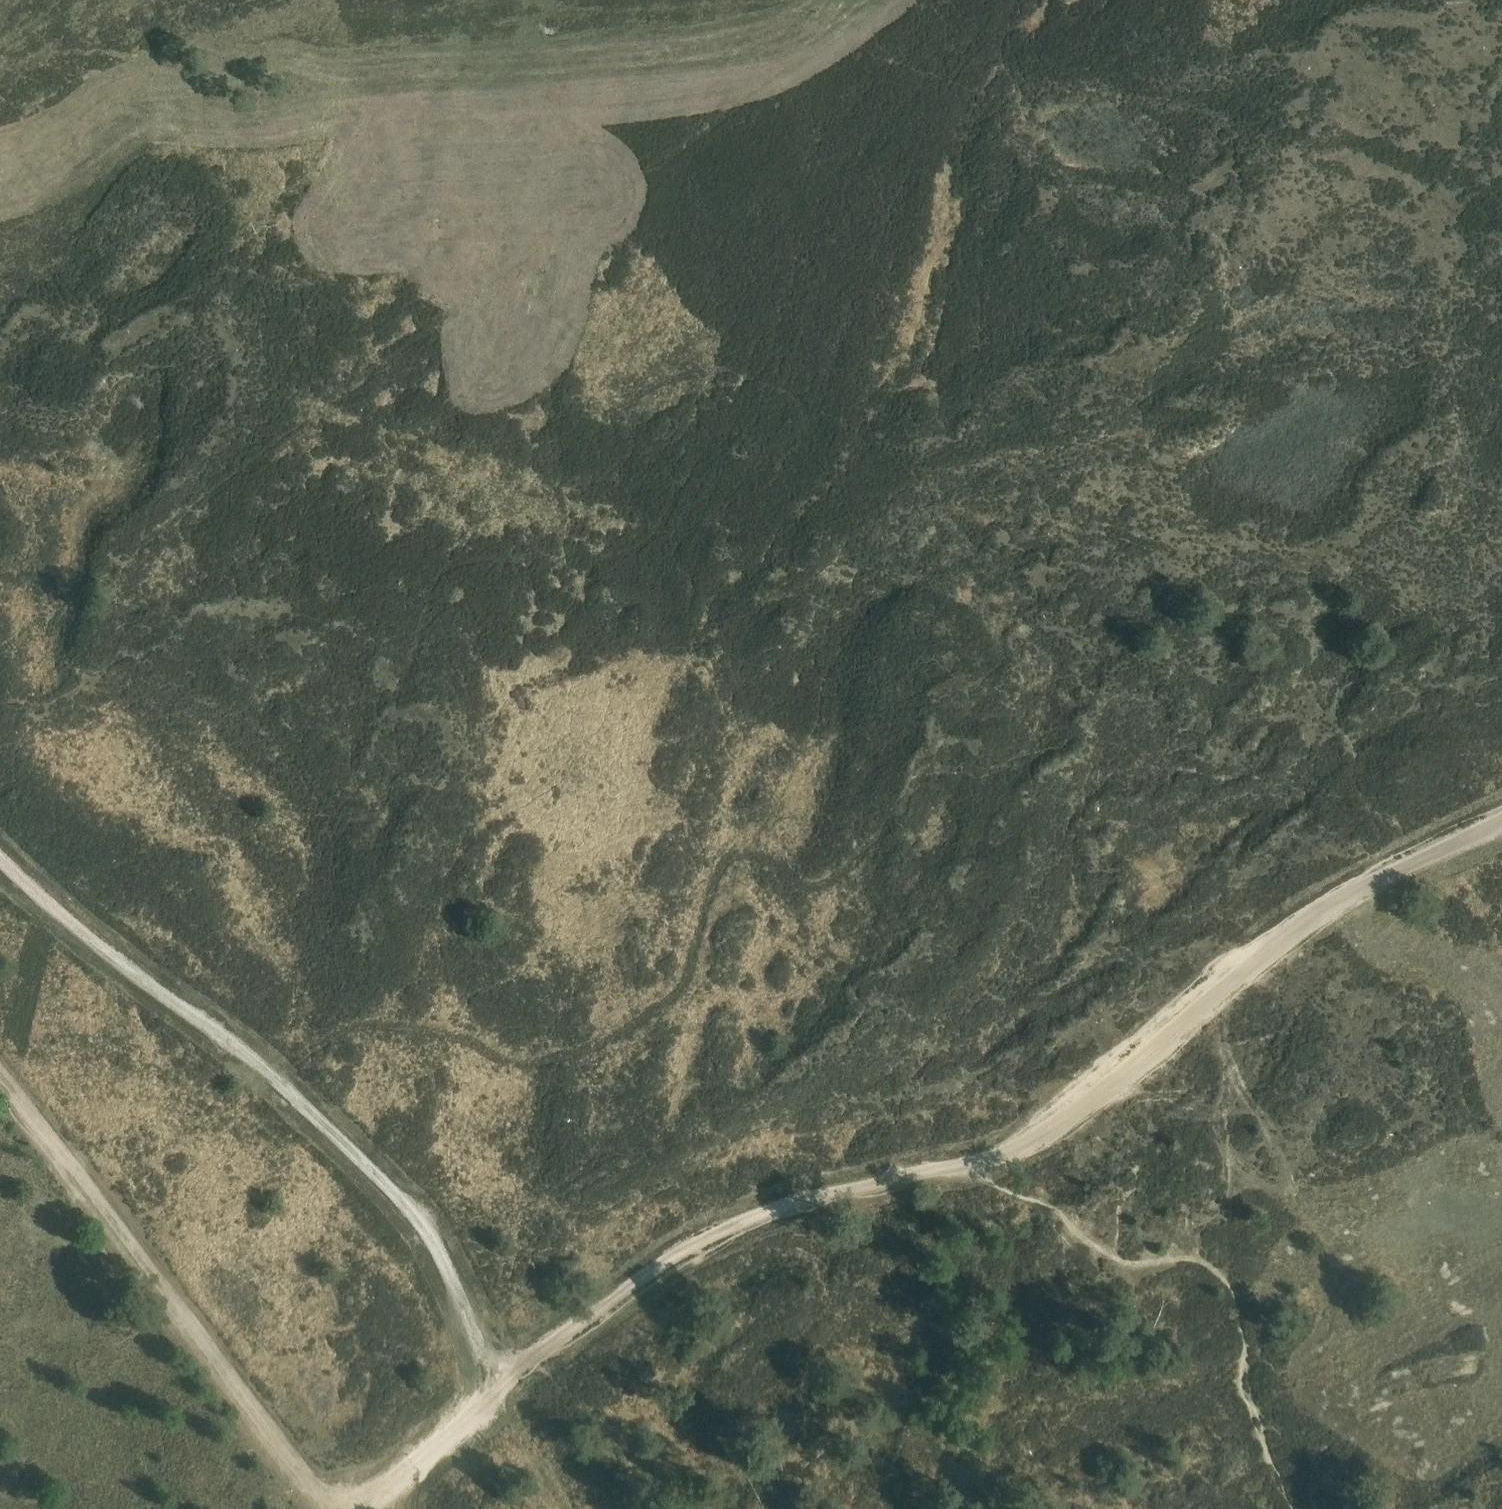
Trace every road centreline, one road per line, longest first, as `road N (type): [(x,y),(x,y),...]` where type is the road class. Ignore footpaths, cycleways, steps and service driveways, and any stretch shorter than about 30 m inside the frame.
road 1 (track): [(0,861),(271,1079),(351,1154),(426,1235),(498,1385)]
road 2 (track): [(498,1385),(380,1508)]

